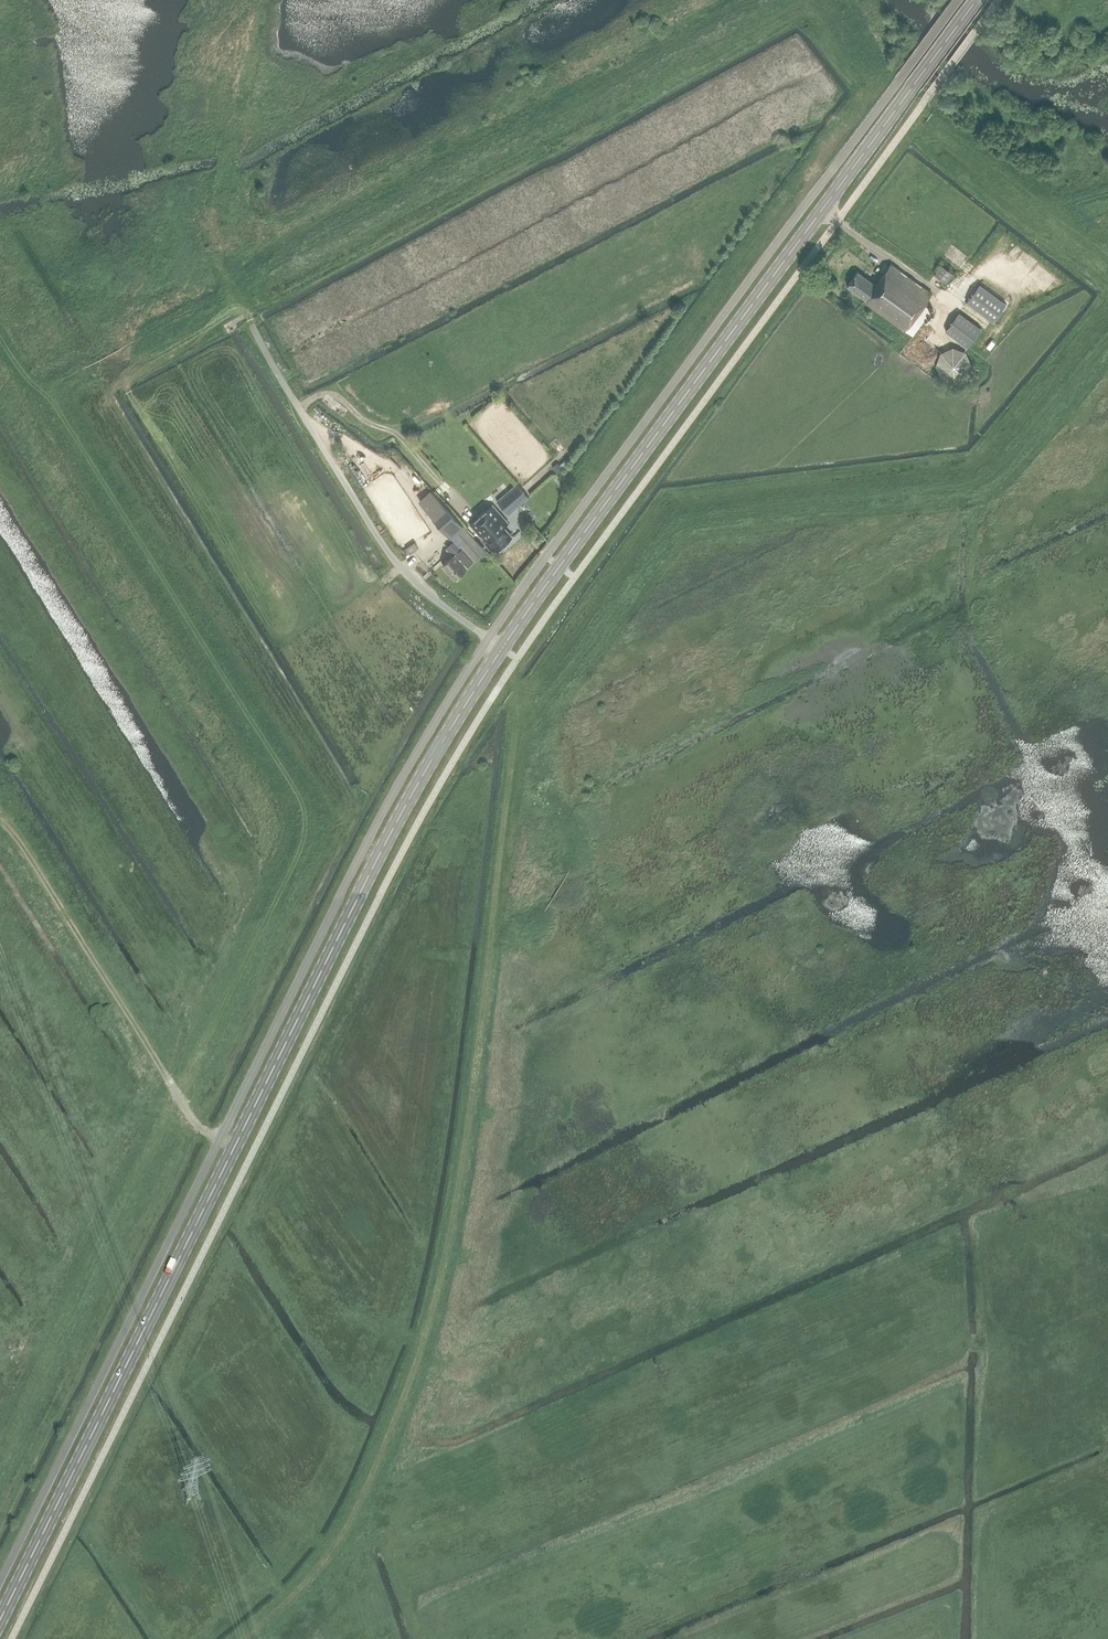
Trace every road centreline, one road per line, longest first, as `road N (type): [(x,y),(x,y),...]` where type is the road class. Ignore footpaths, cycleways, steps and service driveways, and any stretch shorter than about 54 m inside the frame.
road 1 (primary): [(0,1618),(397,818),(501,648)]
road 2 (primary): [(501,648),(975,0)]
road 3 (track): [(227,1160),(0,805)]
road 4 (unclassified): [(501,648),(424,592),(382,546),(250,324)]

